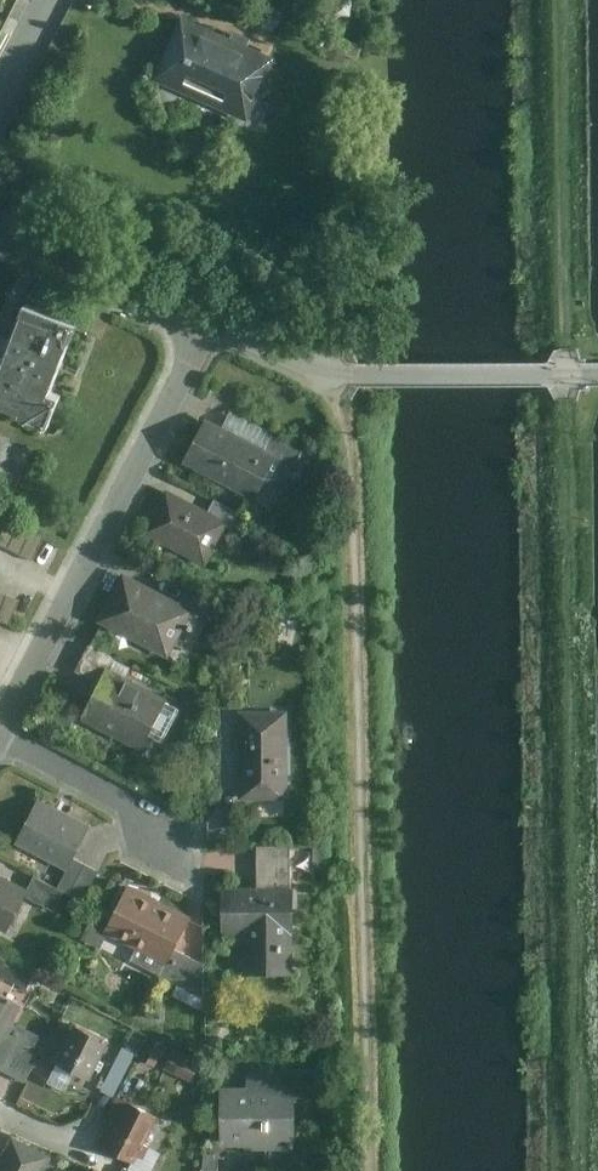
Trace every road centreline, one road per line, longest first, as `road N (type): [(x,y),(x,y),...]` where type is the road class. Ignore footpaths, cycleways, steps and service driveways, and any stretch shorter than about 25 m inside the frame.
road 1 (residential): [(206,324),(0,733)]
road 2 (residential): [(597,372),(357,373),(206,324)]
road 3 (residential): [(206,324),(0,228)]
road 4 (residential): [(0,737),(185,837)]

